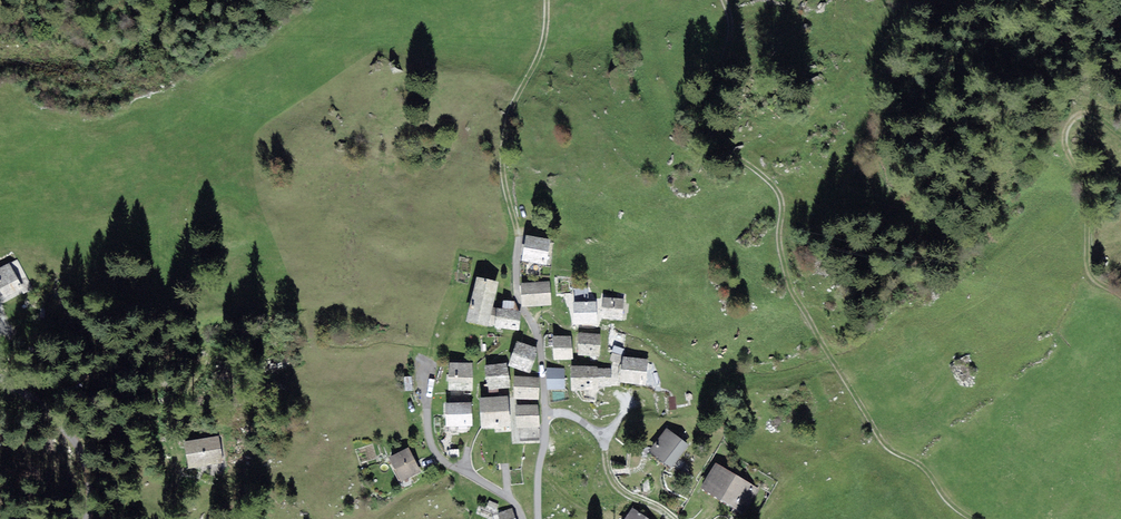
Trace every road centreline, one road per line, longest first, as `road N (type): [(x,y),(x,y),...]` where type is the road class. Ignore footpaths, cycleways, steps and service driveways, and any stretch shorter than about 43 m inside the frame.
road 1 (track): [(724,0),(730,31),(712,97),(712,141),(780,196),(789,284),(882,443),(917,463),(970,518)]
road 2 (unclassified): [(537,518),(547,403),(539,340),(518,299),(517,235)]
road 3 (track): [(1120,296),(1089,271),(1086,185),(1065,134),(1073,119),(1088,114),(1120,134)]
road 4 (track): [(517,235),(503,141),(541,49),(547,0)]
road 5 (unclassified): [(0,379),(22,390),(76,442),(91,480),(90,518)]

